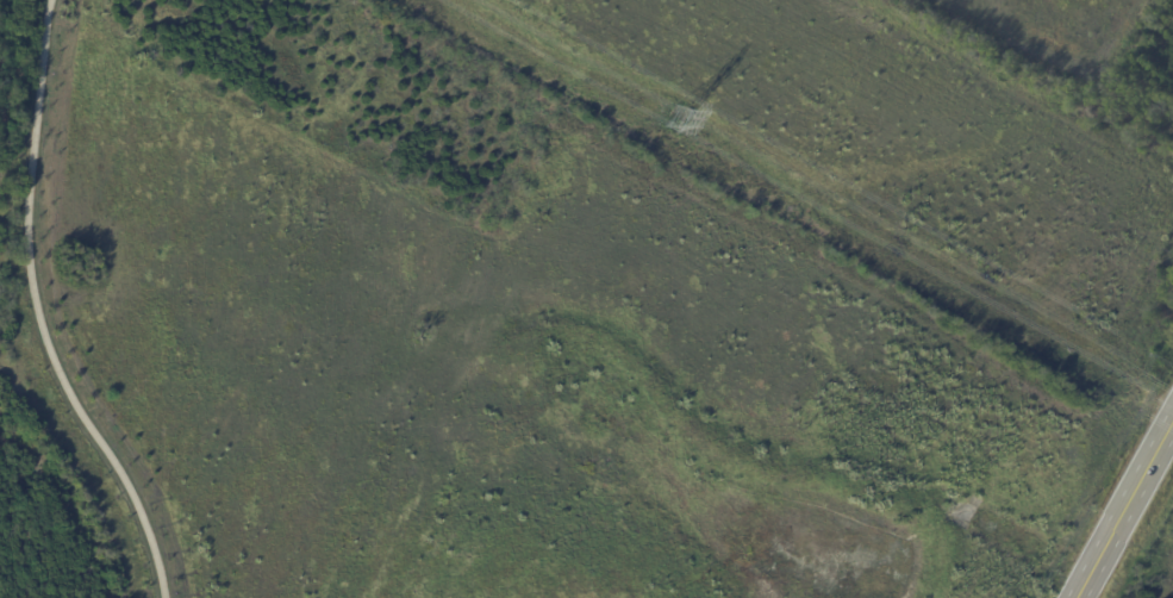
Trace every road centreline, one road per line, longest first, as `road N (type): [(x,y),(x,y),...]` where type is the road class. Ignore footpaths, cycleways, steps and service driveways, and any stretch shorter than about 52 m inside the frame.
road 1 (tertiary): [(1077,597),(1172,421)]

